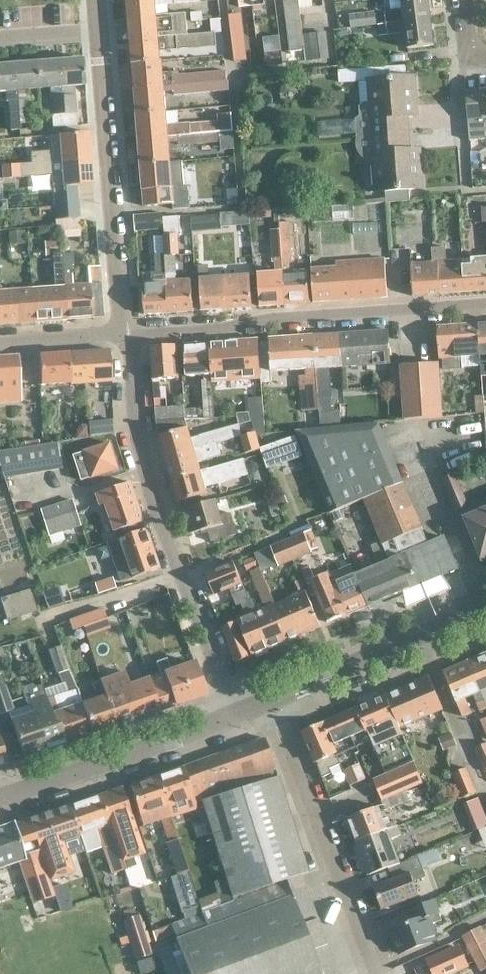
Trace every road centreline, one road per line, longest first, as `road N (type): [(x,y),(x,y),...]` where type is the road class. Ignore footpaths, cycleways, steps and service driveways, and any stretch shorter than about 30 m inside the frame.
road 1 (residential): [(234,714),(145,467),(128,334)]
road 2 (residential): [(128,334),(485,304)]
road 3 (residential): [(128,334),(99,32)]
road 4 (residential): [(376,973),(274,699)]
road 5 (secondary): [(0,800),(234,714)]
road 6 (secondary): [(274,699),(485,609)]
road 7 (residential): [(0,342),(128,334)]

